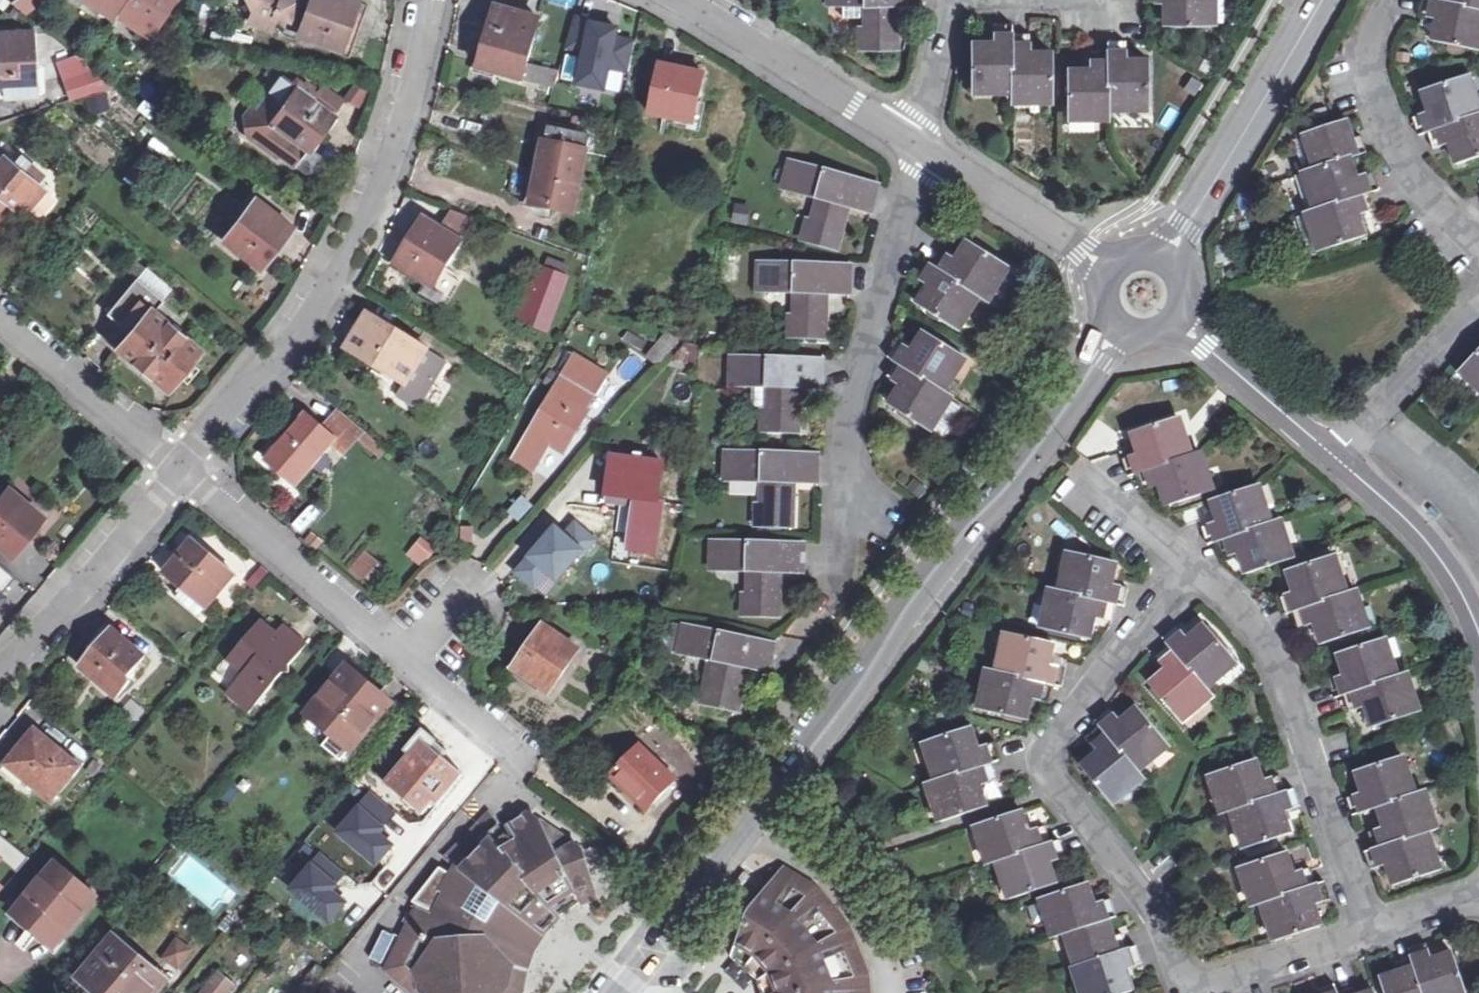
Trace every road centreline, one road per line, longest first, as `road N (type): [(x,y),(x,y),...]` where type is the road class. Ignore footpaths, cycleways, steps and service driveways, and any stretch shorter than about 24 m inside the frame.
road 1 (secondary): [(757,817),(871,668),(910,601),(971,521),(1009,487),(1129,320)]
road 2 (residential): [(184,475),(318,304),(413,102),(433,0)]
road 3 (residential): [(1190,992),(1052,757),(1192,562)]
road 4 (residential): [(918,139),(849,424),(846,556),(836,604),(821,619)]
road 5 (residential): [(1192,562),(1264,628),(1315,743),(1371,928)]
road 6 (secondary): [(1161,260),(1316,0)]
road 7 (residential): [(184,475),(413,667)]
road 8 (residential): [(1478,247),(1397,168),(1361,59),(1388,0)]
road 9 (residential): [(0,693),(184,475)]
road 10 (residential): [(688,0),(918,139)]
road 11 (unclassified): [(757,817),(838,863),(885,917),(905,992)]
road 12 (residential): [(918,139),(1121,267)]
road 13 (residential): [(0,329),(184,475)]
road 14 (residential): [(1331,459),(1437,553),(1478,628)]
road 15 (secondary): [(621,992),(757,817)]
road 16 (residential): [(1169,314),(1331,459)]
road 17 (residential): [(1478,305),(1331,459)]
road 18 (residential): [(1371,928),(1196,992)]
road 19 (residential): [(918,139),(950,0)]
road 20 (residential): [(413,667),(515,759)]
road 21 (residential): [(1087,487),(1192,562)]

